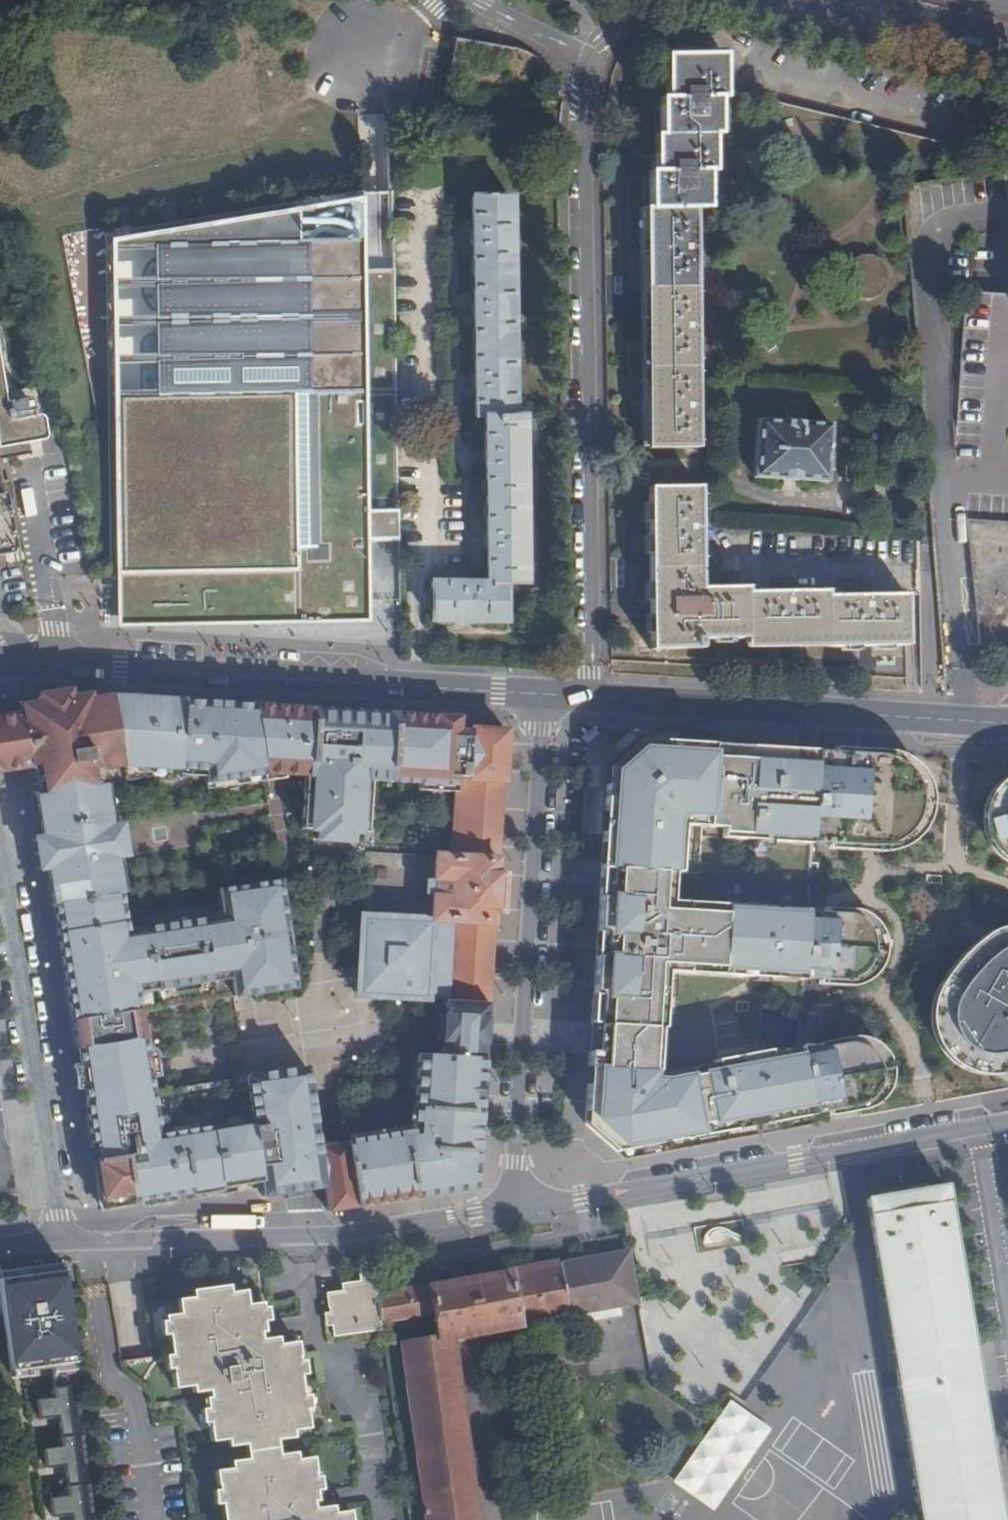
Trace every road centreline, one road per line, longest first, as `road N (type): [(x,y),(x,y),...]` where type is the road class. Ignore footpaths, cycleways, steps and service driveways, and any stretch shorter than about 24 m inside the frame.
road 1 (residential): [(588,65),(593,699)]
road 2 (tertiary): [(540,696),(0,661)]
road 3 (residential): [(513,1207),(540,696)]
road 4 (residential): [(1007,1121),(513,1207)]
road 5 (residential): [(66,1240),(347,1232),(513,1207)]
road 6 (tertiary): [(1007,722),(593,699)]
road 7 (residential): [(0,843),(66,1240)]
road 8 (primary): [(835,0),(1007,43)]
road 9 (residential): [(481,0),(588,65)]

